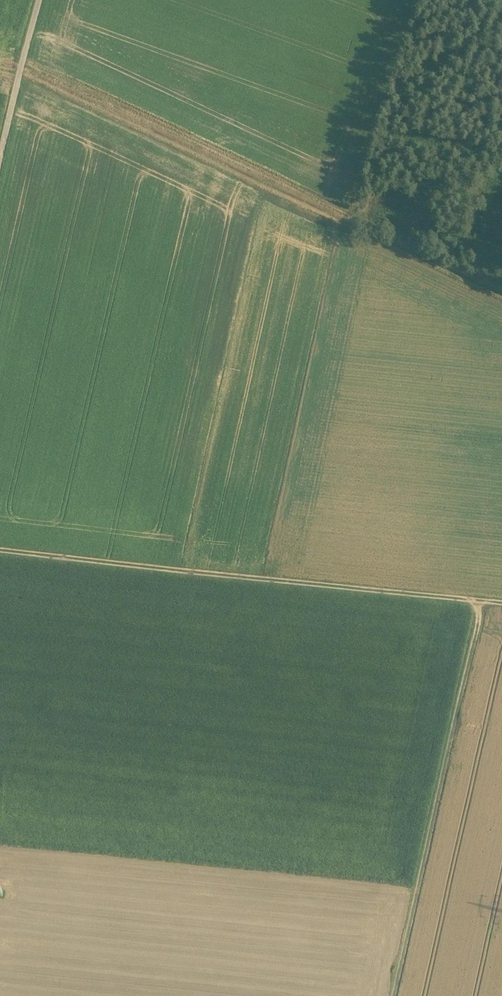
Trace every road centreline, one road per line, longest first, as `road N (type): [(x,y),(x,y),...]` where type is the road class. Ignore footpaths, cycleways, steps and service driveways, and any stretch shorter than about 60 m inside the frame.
road 1 (track): [(501,603),(0,548)]
road 2 (track): [(0,178),(39,0)]

